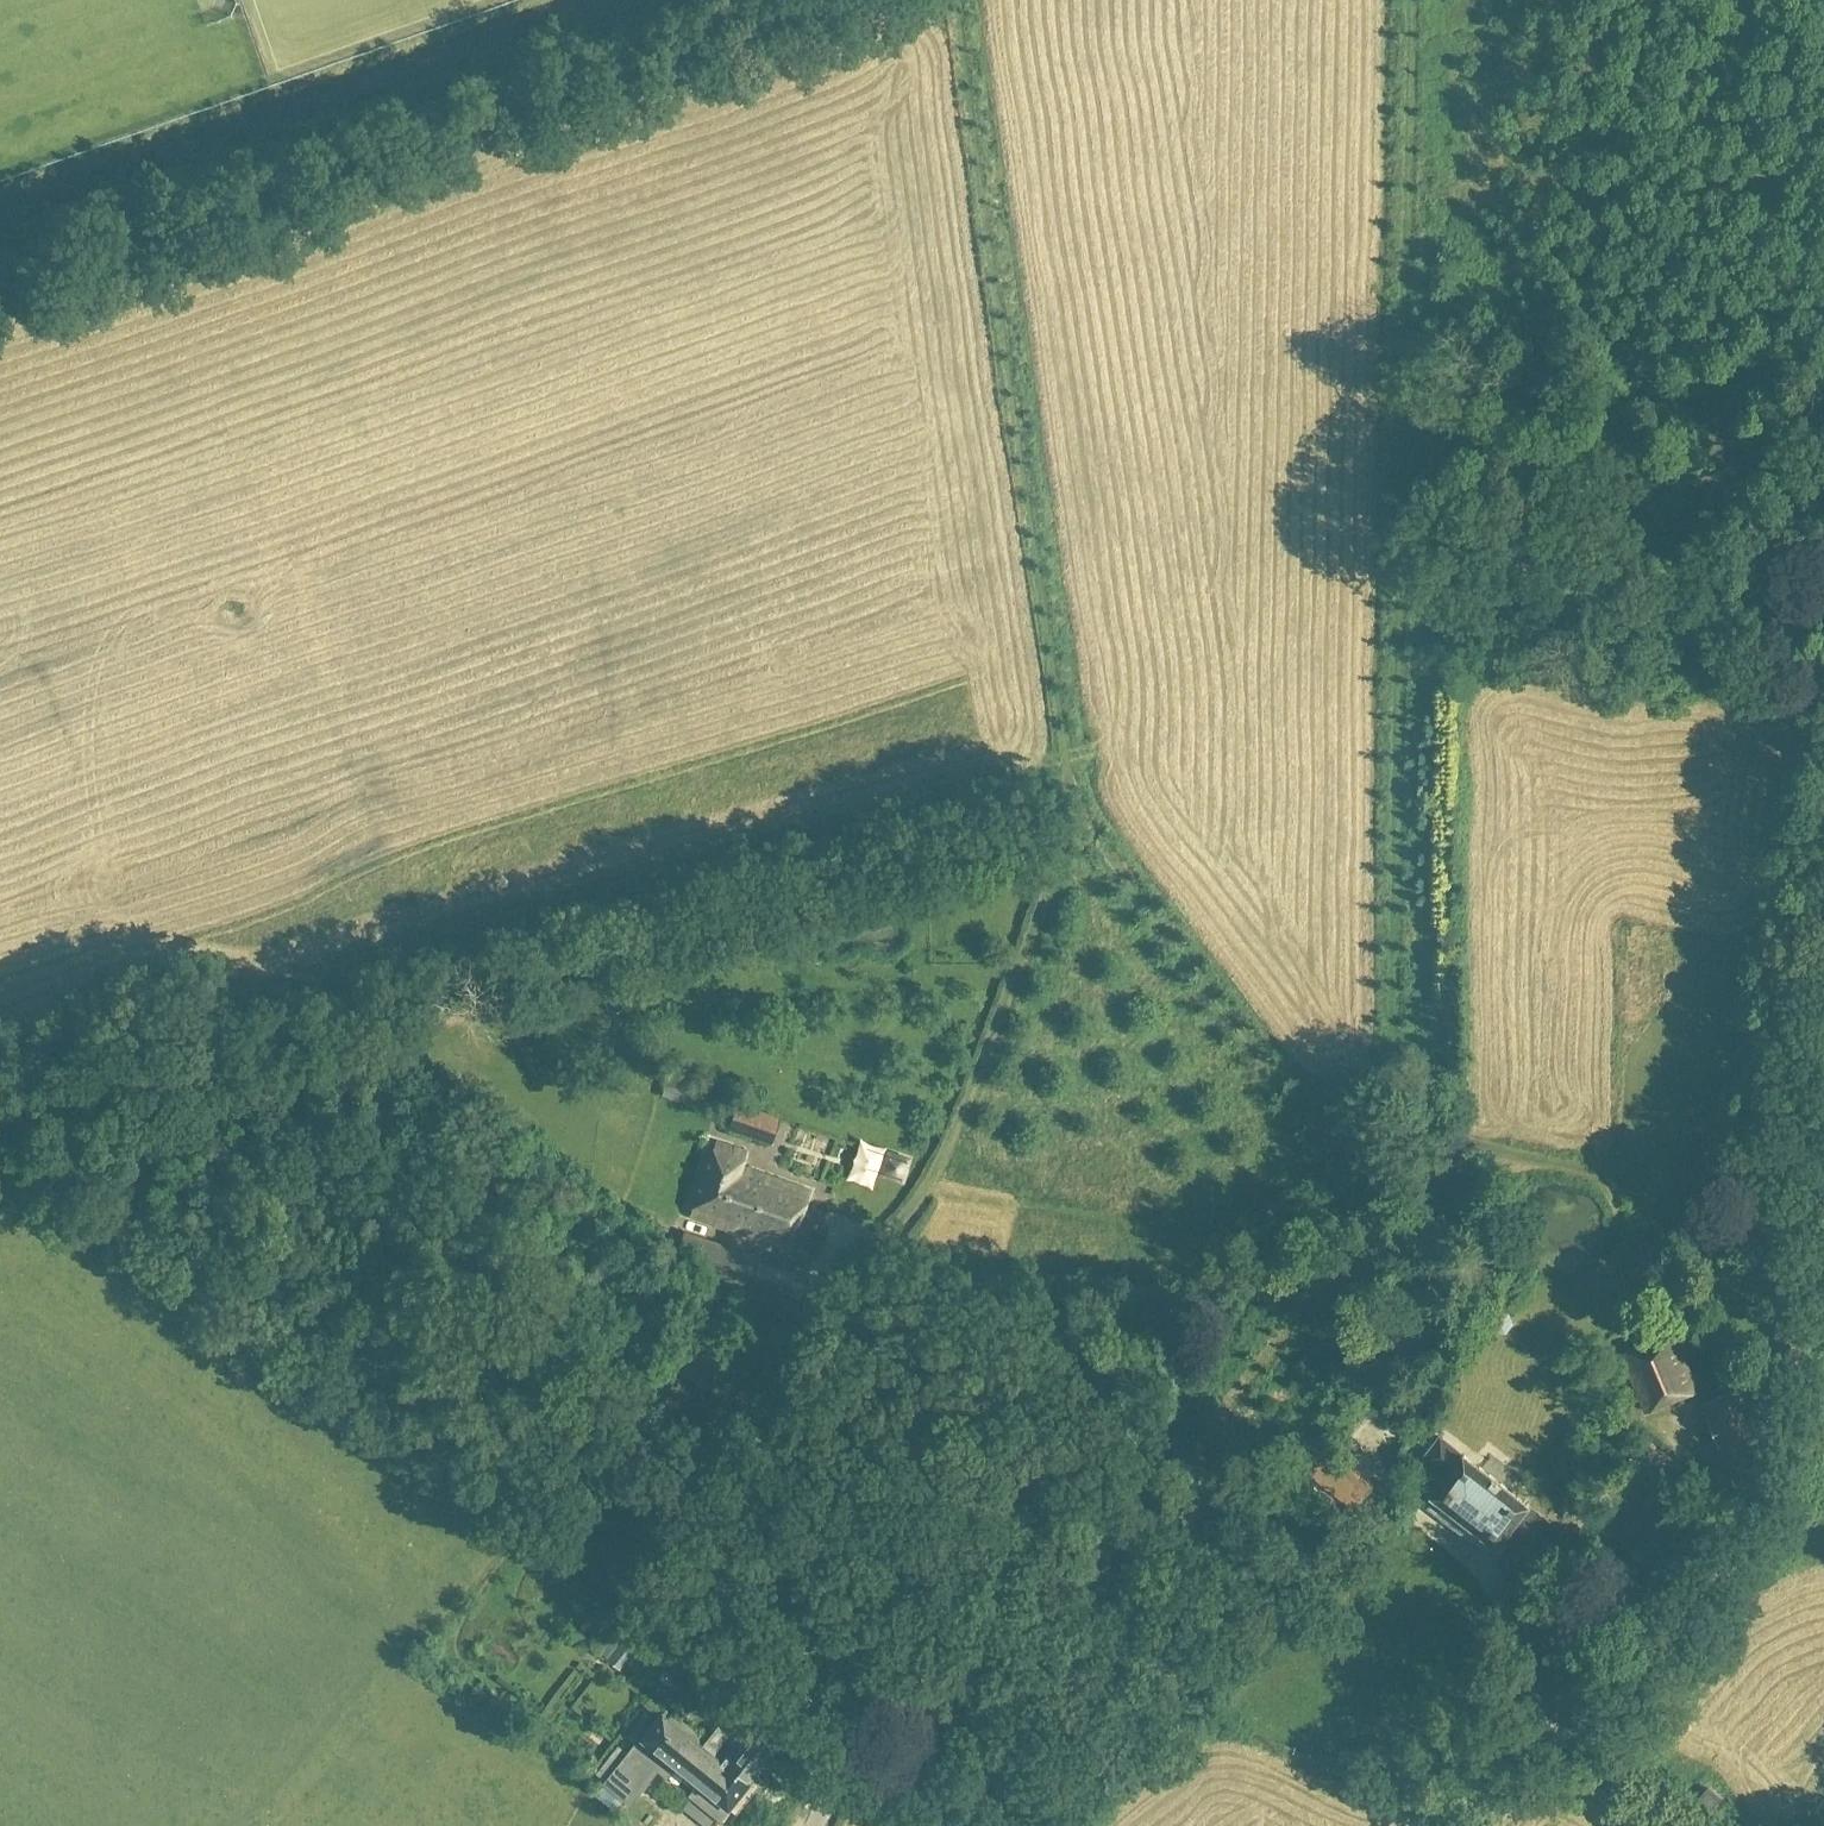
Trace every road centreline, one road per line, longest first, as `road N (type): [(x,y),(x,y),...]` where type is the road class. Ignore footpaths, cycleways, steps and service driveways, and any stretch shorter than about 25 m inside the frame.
road 1 (track): [(0,1200),(82,1175),(125,1184),(606,1590),(628,1600)]
road 2 (unclassified): [(814,1825),(824,1796),(815,1760),(645,1622),(624,1577),(774,1381),(810,1289)]

